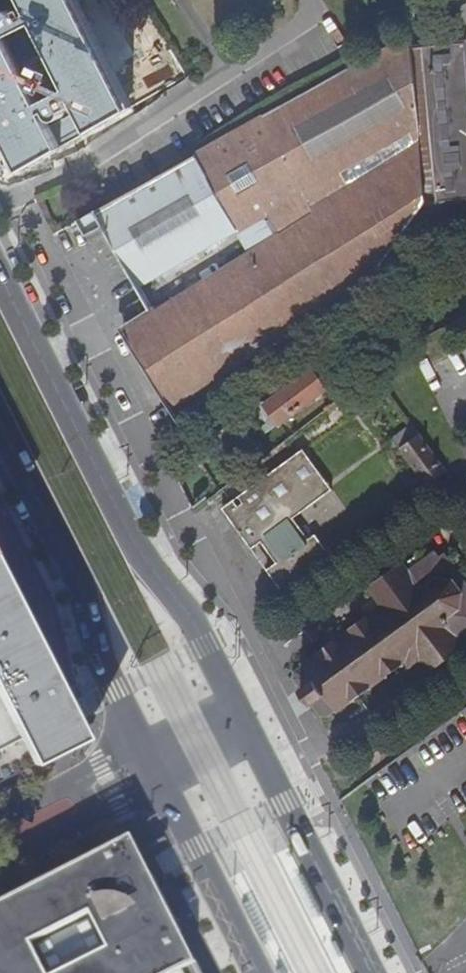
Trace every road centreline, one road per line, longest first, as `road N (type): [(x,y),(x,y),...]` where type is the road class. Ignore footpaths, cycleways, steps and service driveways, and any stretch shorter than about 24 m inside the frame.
road 1 (primary): [(242,717),(192,619),(143,558),(0,272)]
road 2 (primary): [(0,420),(79,580),(100,655),(150,763)]
road 3 (primary): [(372,972),(242,717)]
road 4 (primary): [(150,763),(258,972)]
road 5 (unclassified): [(150,763),(0,838)]

